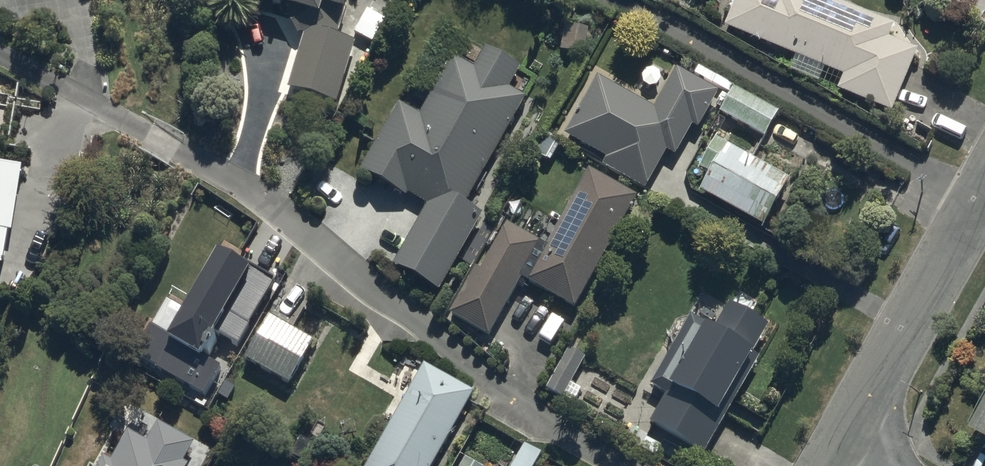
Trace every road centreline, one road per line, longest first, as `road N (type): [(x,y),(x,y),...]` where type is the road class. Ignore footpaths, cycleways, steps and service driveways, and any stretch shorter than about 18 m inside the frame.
road 1 (residential): [(618,465),(502,390),(226,173),(0,54)]
road 2 (residential): [(980,202),(621,0)]
road 3 (residential): [(980,202),(837,457)]

